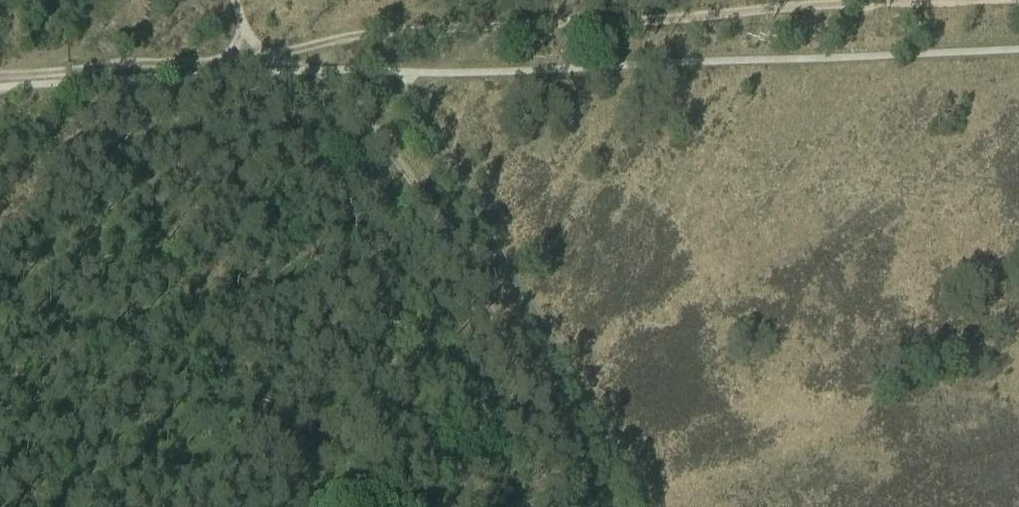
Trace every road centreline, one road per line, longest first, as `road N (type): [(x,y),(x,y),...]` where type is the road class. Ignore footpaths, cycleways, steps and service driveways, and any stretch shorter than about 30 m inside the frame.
road 1 (track): [(971,0),(305,47)]
road 2 (track): [(305,47),(391,149),(597,506)]
road 3 (track): [(305,47),(0,74)]

